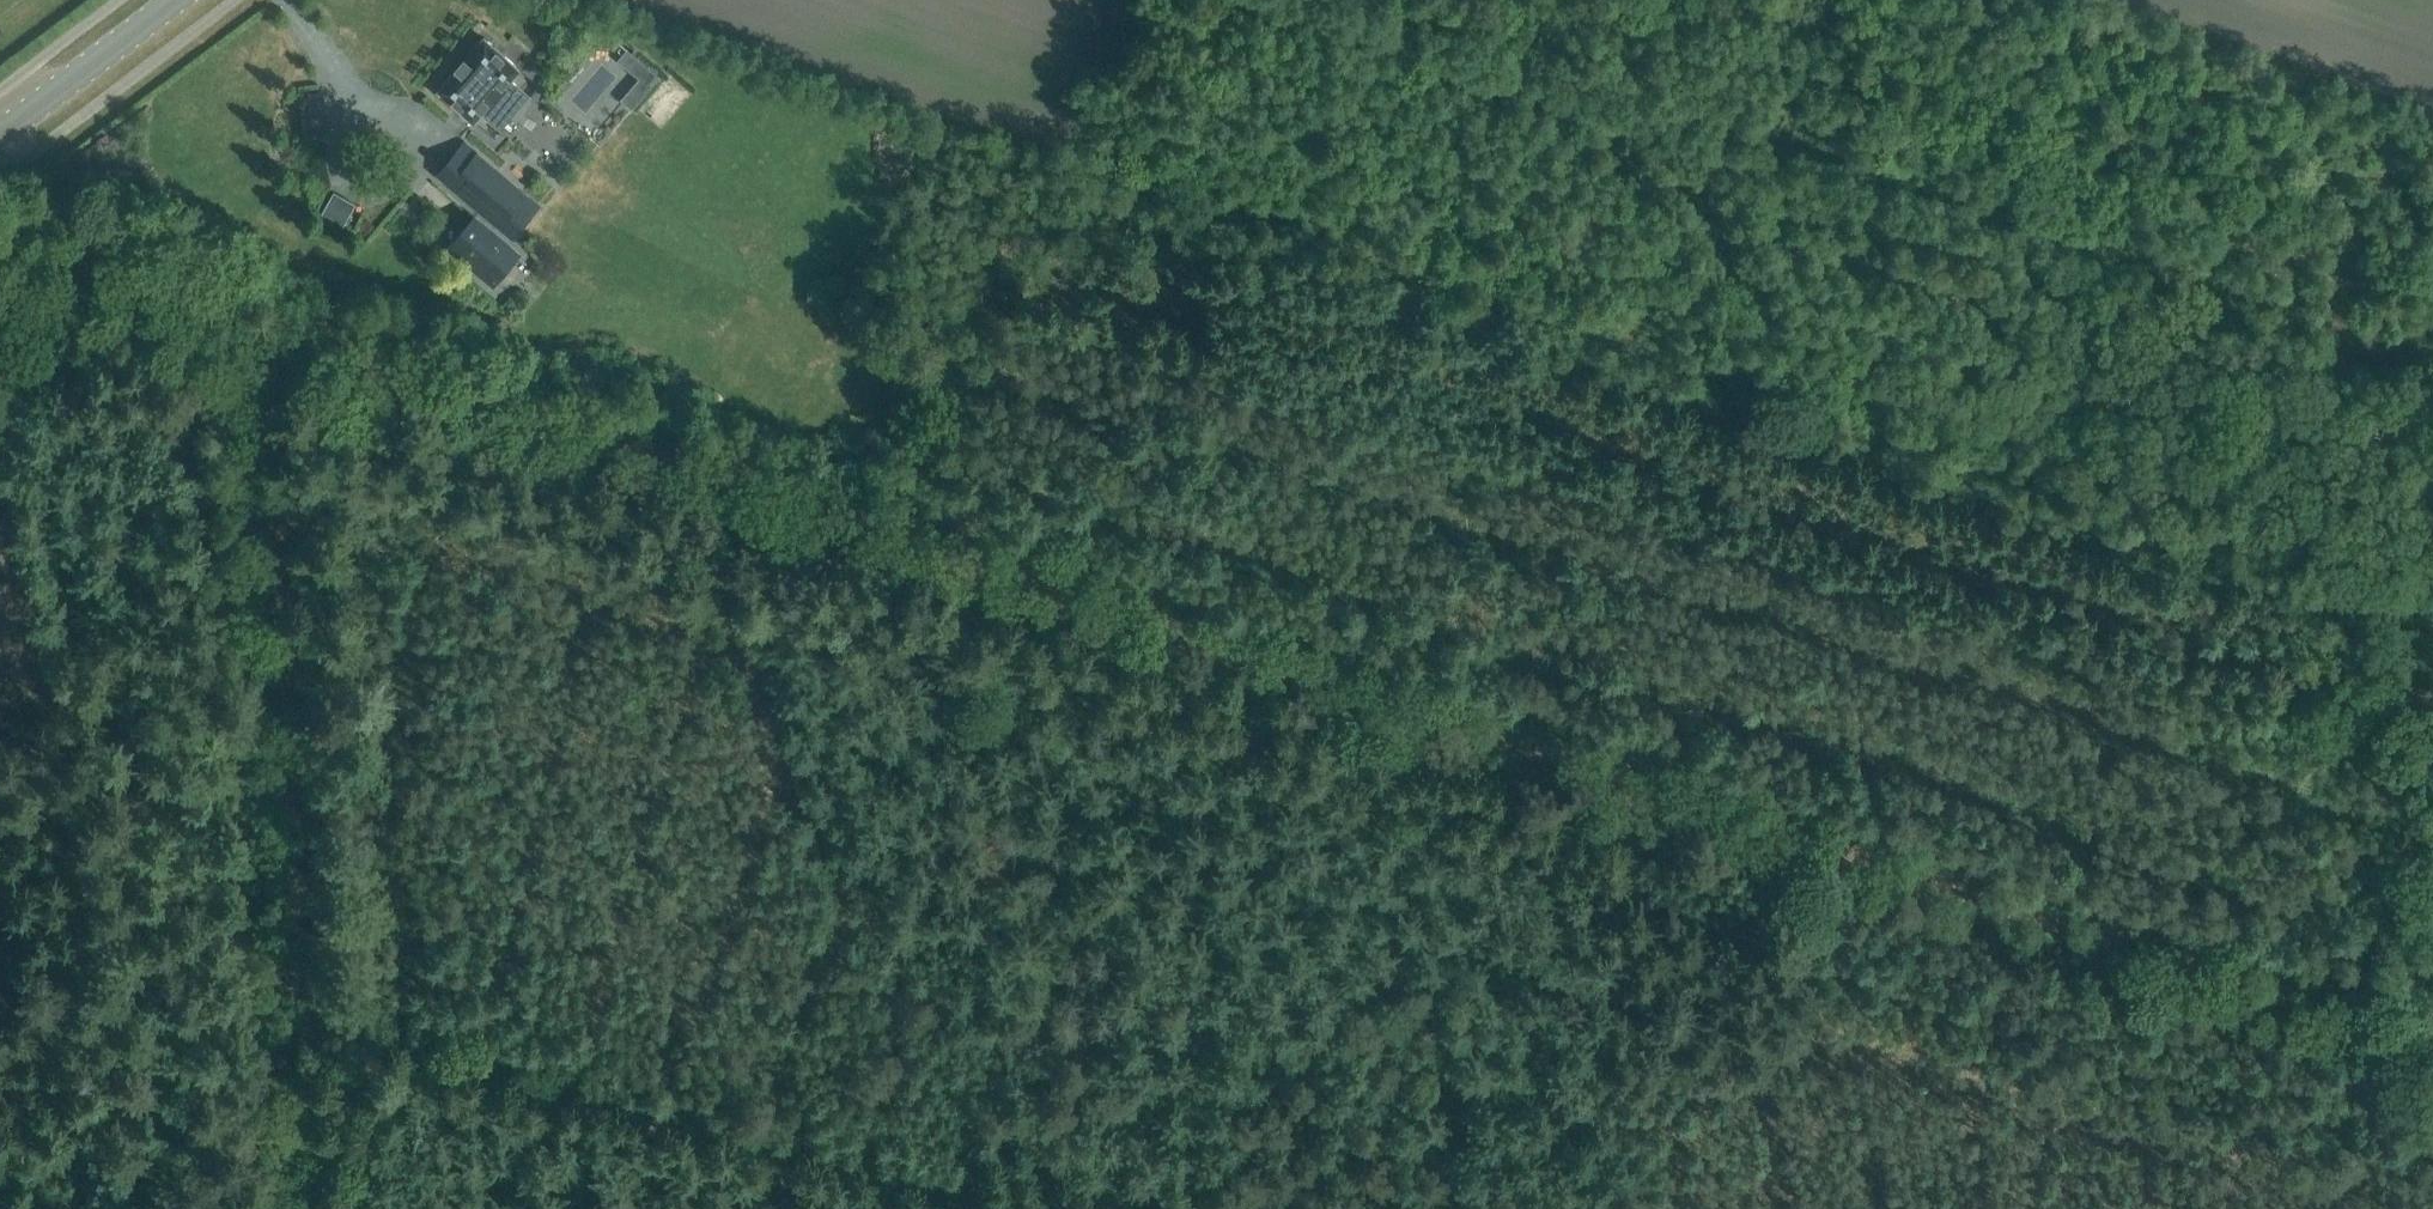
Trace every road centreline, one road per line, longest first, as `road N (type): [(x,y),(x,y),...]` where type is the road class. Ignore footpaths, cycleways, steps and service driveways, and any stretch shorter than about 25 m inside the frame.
road 1 (secondary): [(0,137),(177,0)]

